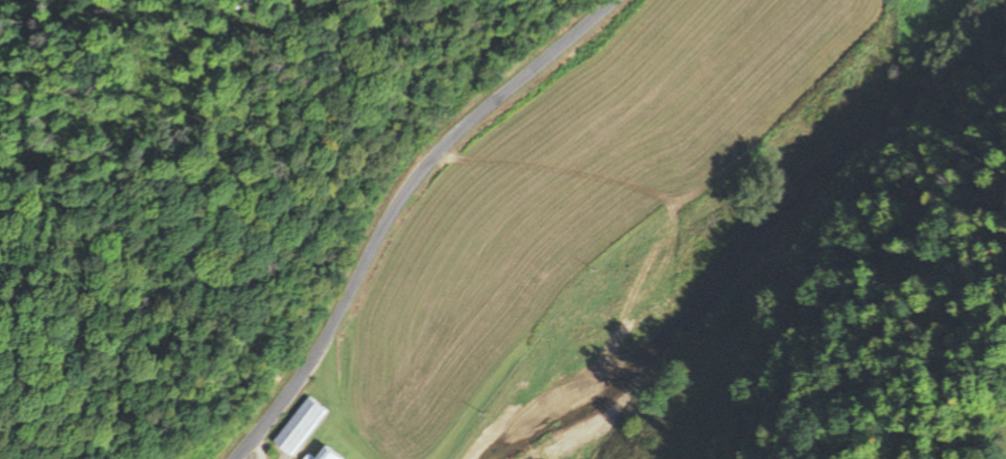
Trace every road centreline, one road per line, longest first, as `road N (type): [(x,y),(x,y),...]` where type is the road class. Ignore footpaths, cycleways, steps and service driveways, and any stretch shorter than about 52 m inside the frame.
road 1 (residential): [(242,458),(321,359),(412,185),(618,0)]

